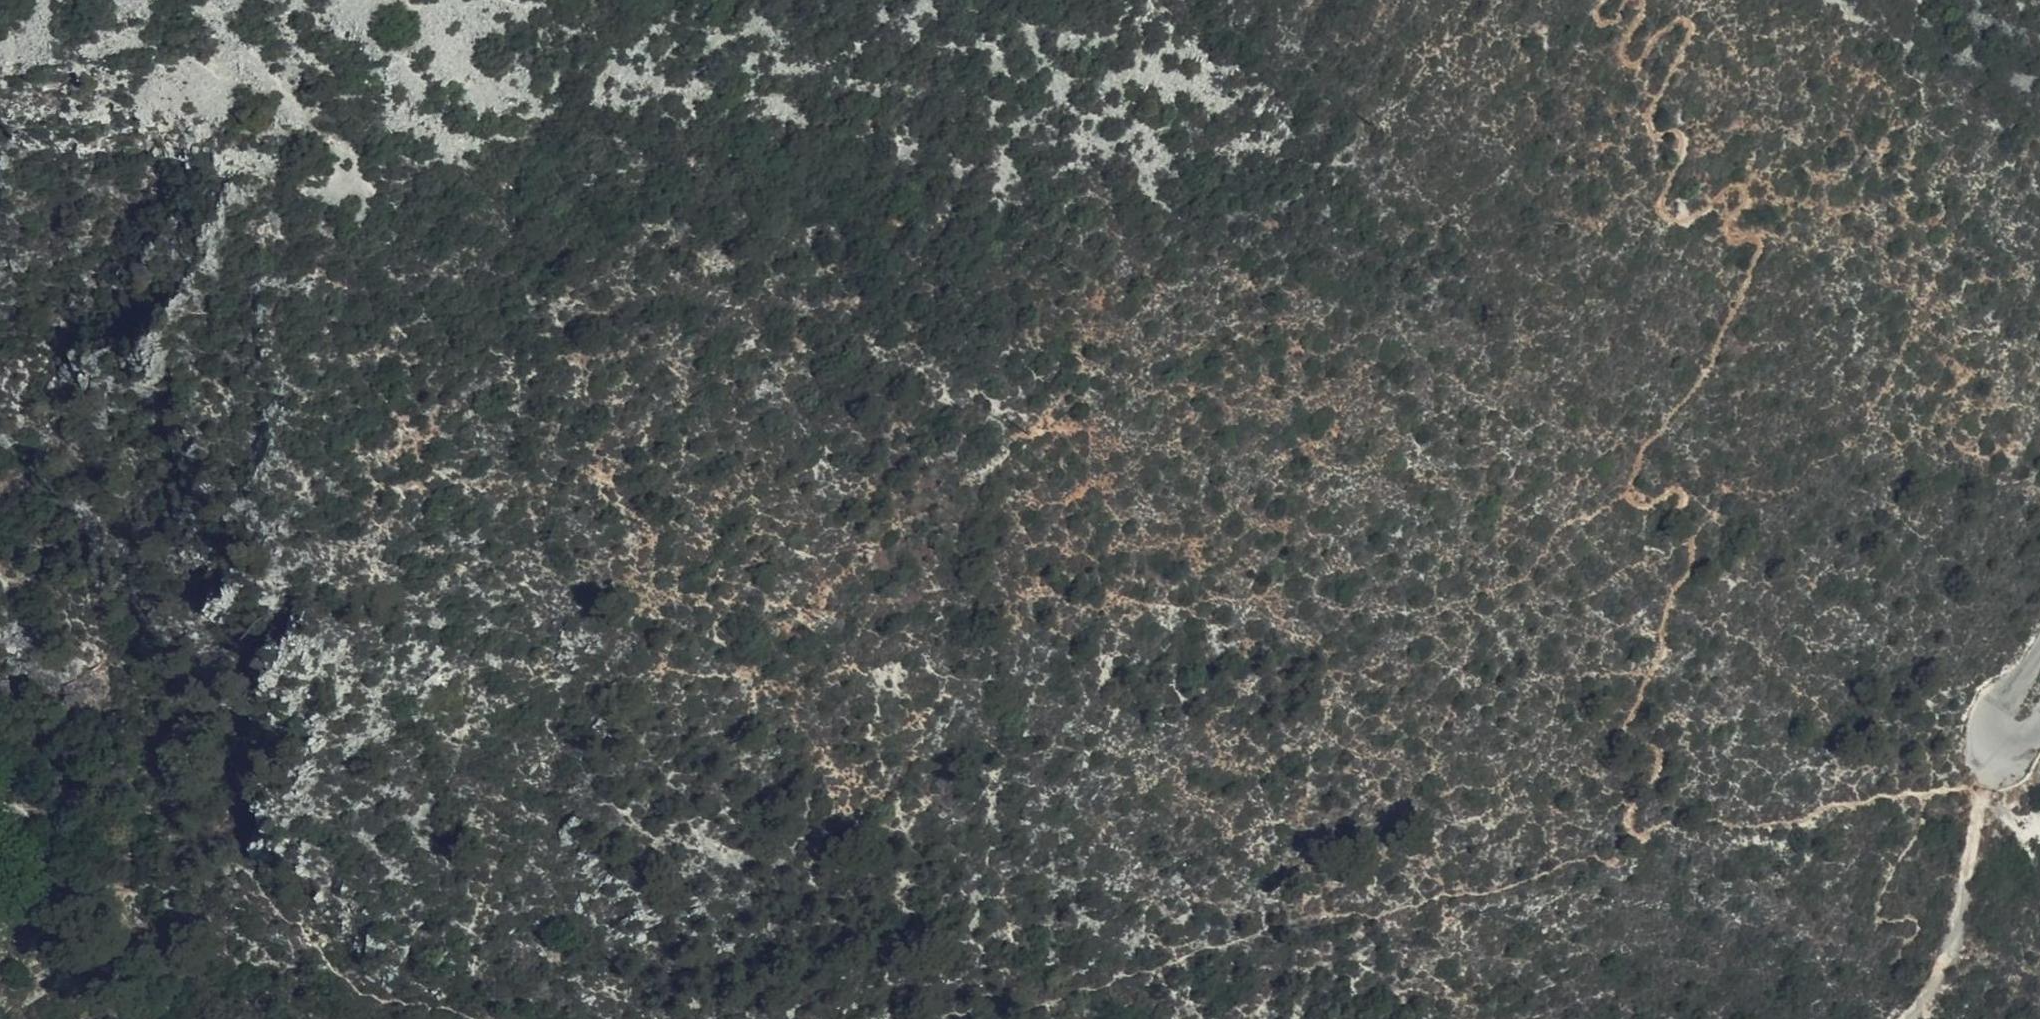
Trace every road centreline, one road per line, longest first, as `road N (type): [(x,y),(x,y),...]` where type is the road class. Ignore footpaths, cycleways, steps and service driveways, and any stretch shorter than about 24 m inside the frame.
road 1 (track): [(2002,749),(1980,803),(1955,932),(1909,1018)]
road 2 (unclassified): [(2039,738),(2012,753),(2002,749),(1994,728),(1996,712),(2039,651)]

